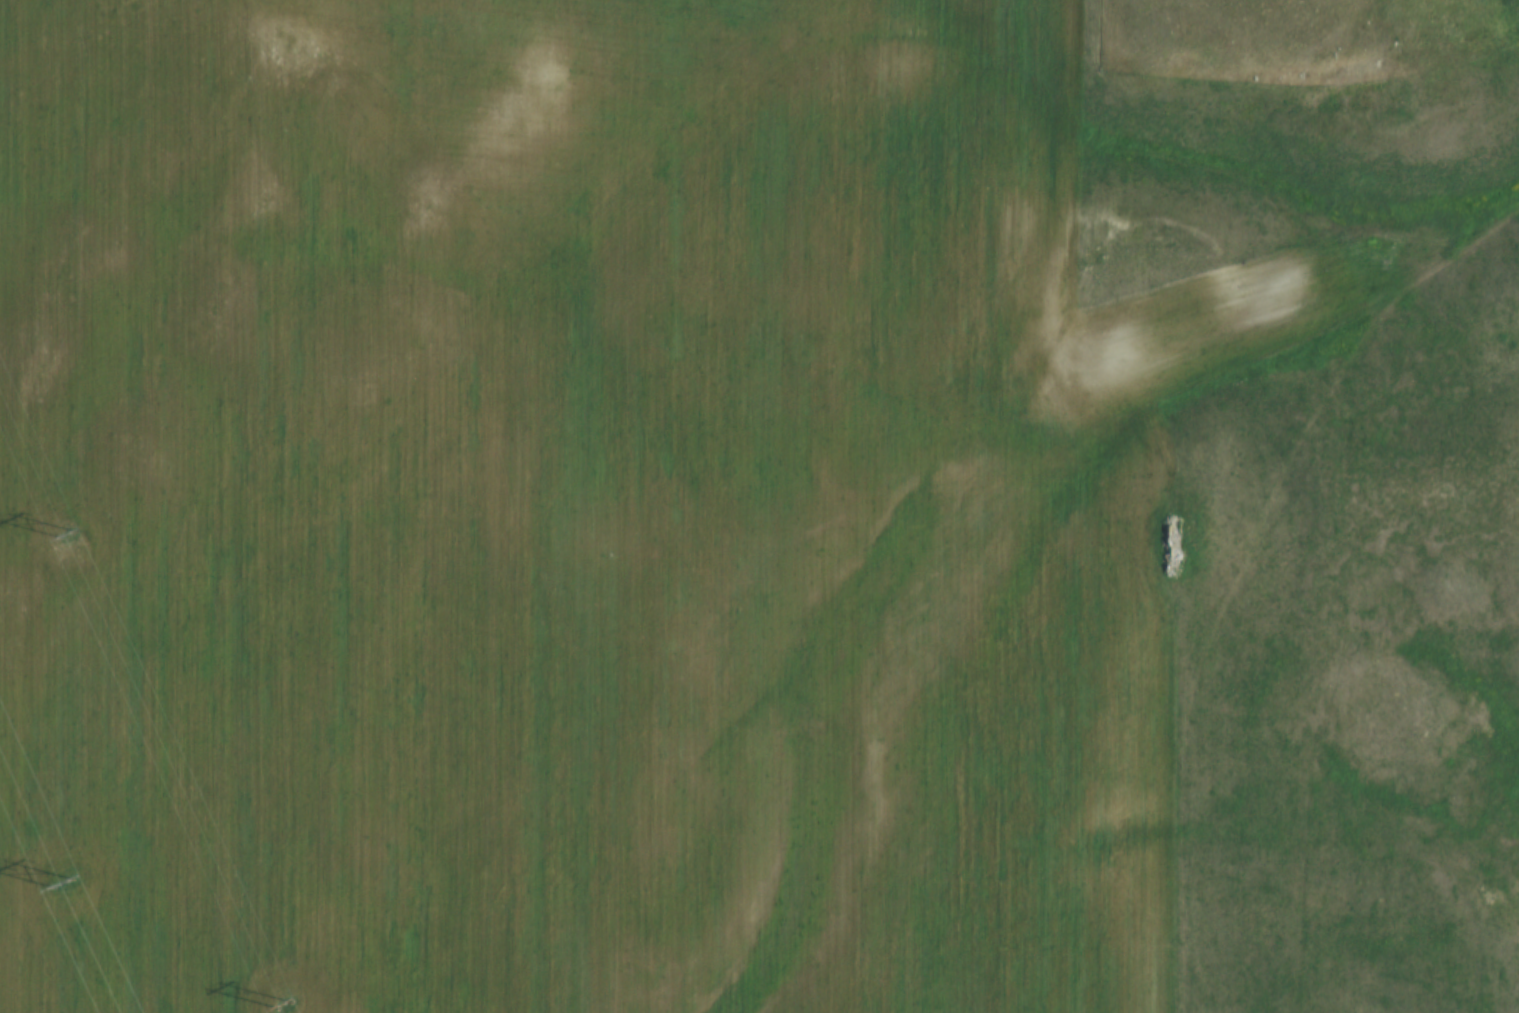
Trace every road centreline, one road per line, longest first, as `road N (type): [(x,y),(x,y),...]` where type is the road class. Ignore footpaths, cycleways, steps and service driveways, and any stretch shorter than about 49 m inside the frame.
road 1 (track): [(1518,210),(1309,340),(1158,409),(1161,458),(1188,508),(1198,562),(1183,603),(1183,1012)]

